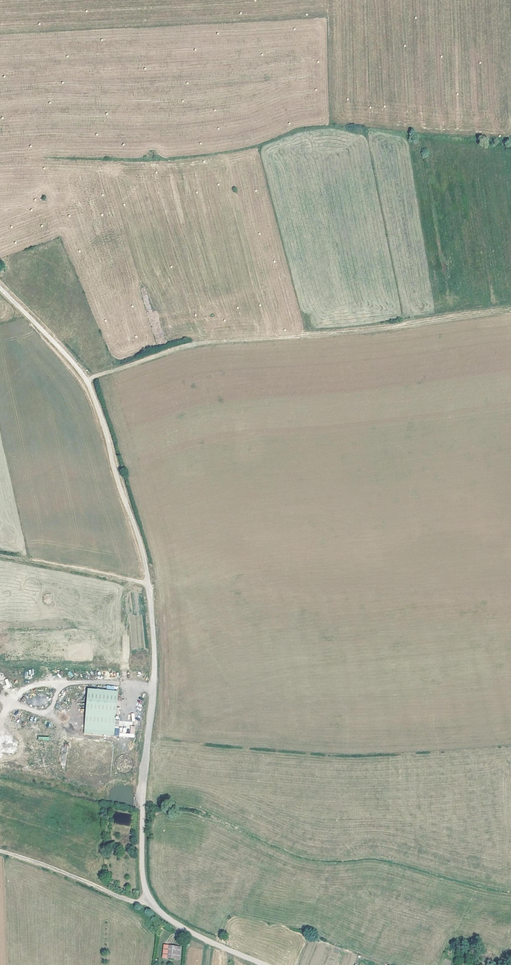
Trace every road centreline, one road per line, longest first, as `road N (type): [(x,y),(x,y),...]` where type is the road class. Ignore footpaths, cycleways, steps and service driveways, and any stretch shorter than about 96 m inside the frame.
road 1 (track): [(153,682),(139,538),(87,380),(0,288)]
road 2 (track): [(87,380),(207,341),(510,310)]
road 3 (residential): [(153,682),(142,813),(147,893),(165,917),(265,964)]
road 4 (track): [(154,906),(0,851)]

